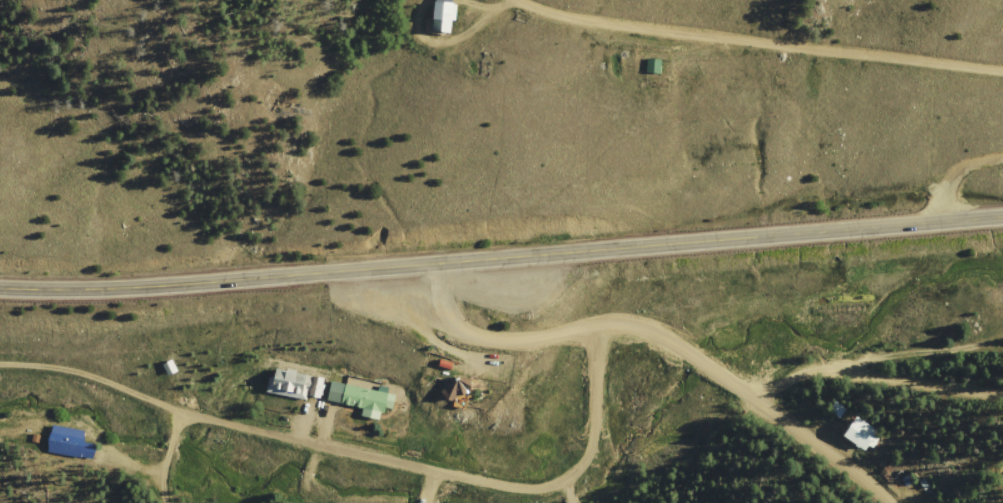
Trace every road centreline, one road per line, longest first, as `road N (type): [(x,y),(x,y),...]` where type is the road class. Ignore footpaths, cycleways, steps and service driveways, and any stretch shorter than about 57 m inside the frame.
road 1 (secondary): [(0,287),(80,291),(1002,218)]
road 2 (track): [(400,268),(455,324),(519,347),(596,325),(636,324),(727,379),(877,502)]

